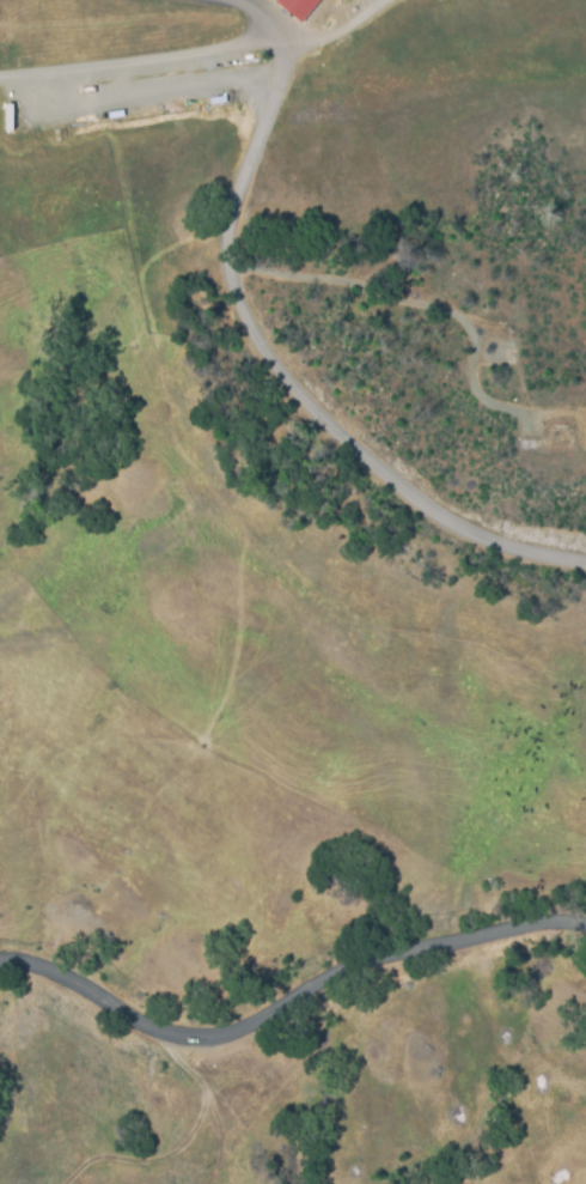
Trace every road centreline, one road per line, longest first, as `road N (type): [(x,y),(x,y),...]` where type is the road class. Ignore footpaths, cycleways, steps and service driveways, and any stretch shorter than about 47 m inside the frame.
road 1 (residential): [(585,565),(445,512),(352,442),(264,340),(243,295),(231,227),(274,96),(275,59),(251,16),(224,0)]
road 2 (residential): [(0,962),(62,978),(155,1030),(200,1037),(239,1028),(323,979),(401,952),(533,924),(585,925)]

